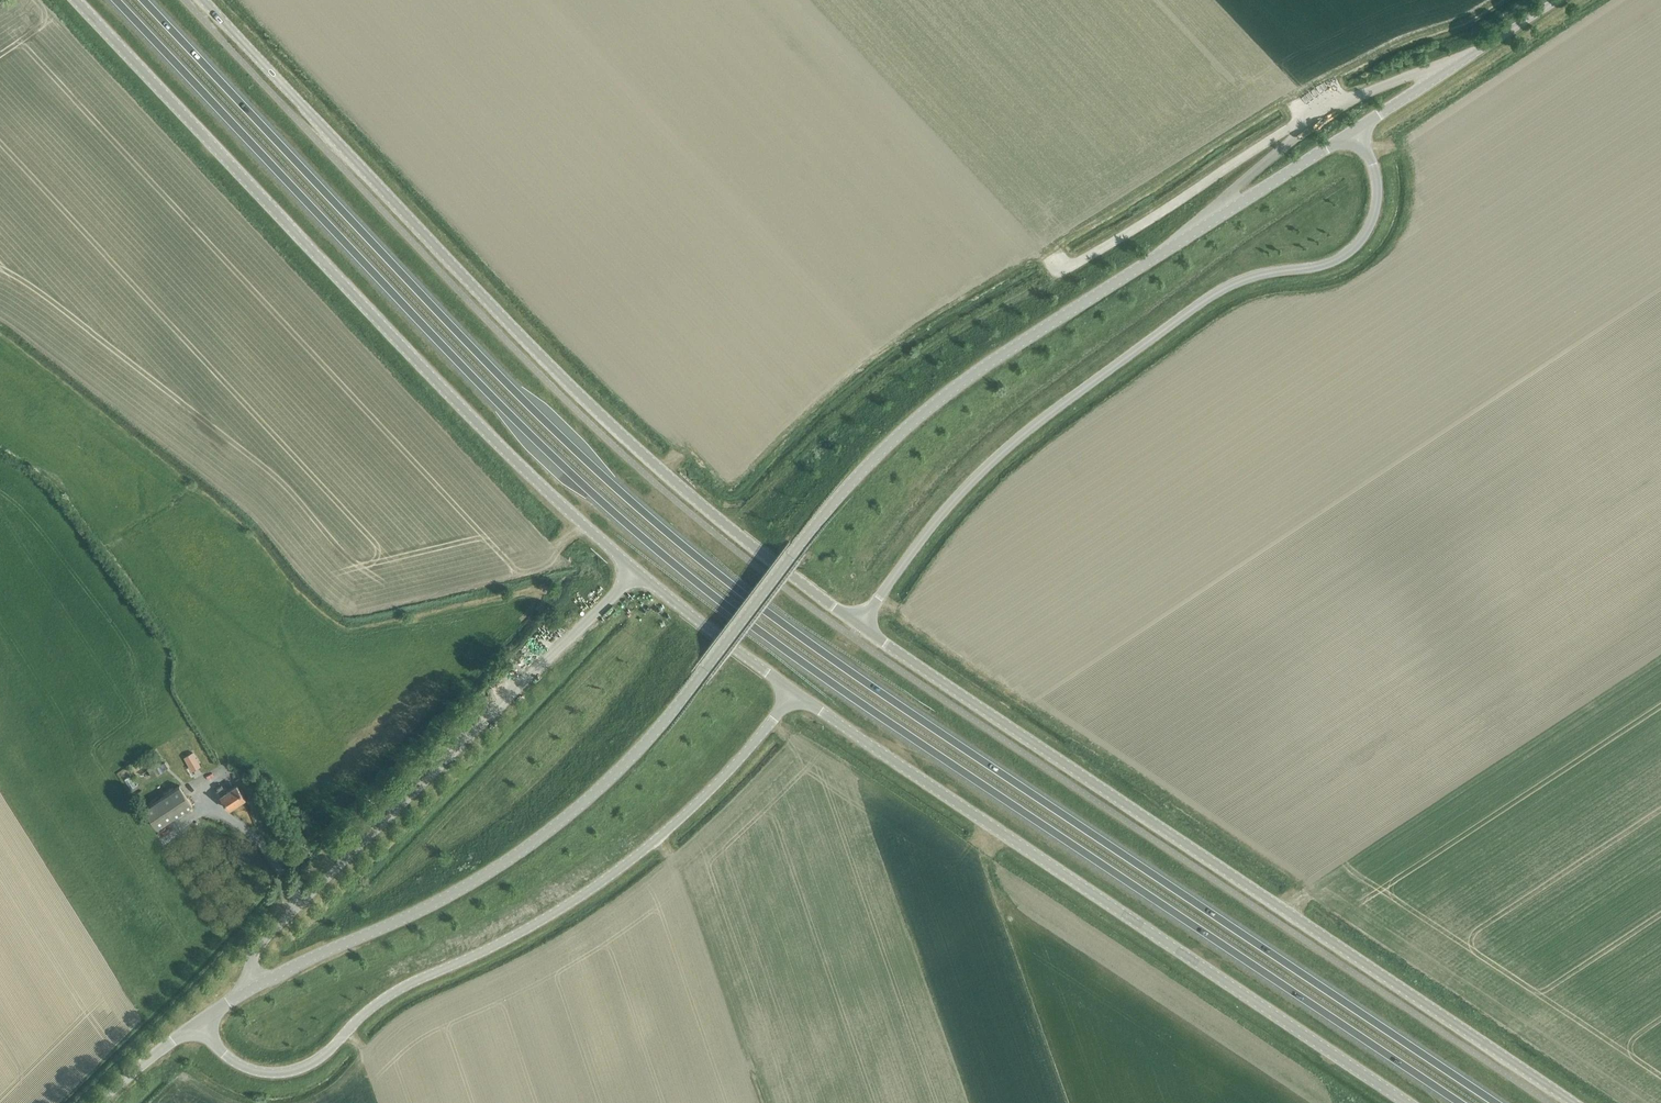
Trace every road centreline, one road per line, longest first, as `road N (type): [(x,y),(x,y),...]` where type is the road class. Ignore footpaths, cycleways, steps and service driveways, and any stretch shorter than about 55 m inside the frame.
road 1 (trunk): [(1498,1102),(833,659),(700,559),(508,385),(144,0)]
road 2 (trunk): [(117,0),(501,405),(718,600),(958,772),(1455,1102)]
road 3 (unclassified): [(252,988),(433,904),(532,843),(668,717),(802,540),(917,416),(1355,132)]
road 4 (tertiary): [(203,0),(618,430),(860,625)]
road 5 (tertiary): [(860,625),(1574,1102)]
road 6 (unclassified): [(74,0),(487,433),(635,570)]
road 7 (unclassified): [(860,625),(901,564),(1049,413),(1221,288),(1347,254),(1371,230),(1379,193),(1374,162),(1355,132)]
road 8 (unclassified): [(199,1021),(243,1068),(277,1074),(315,1062),(384,997),(501,943),(618,870),(679,820),(798,693)]
road 9 (unclassified): [(798,693),(1407,1102)]
road 10 (unclassified): [(252,988),(246,972),(255,950),(635,570)]
road 11 (unclassified): [(1355,132),(1563,0)]
road 12 (unclassified): [(635,570),(798,693)]
road 13 (unclassified): [(99,1102),(199,1021)]

